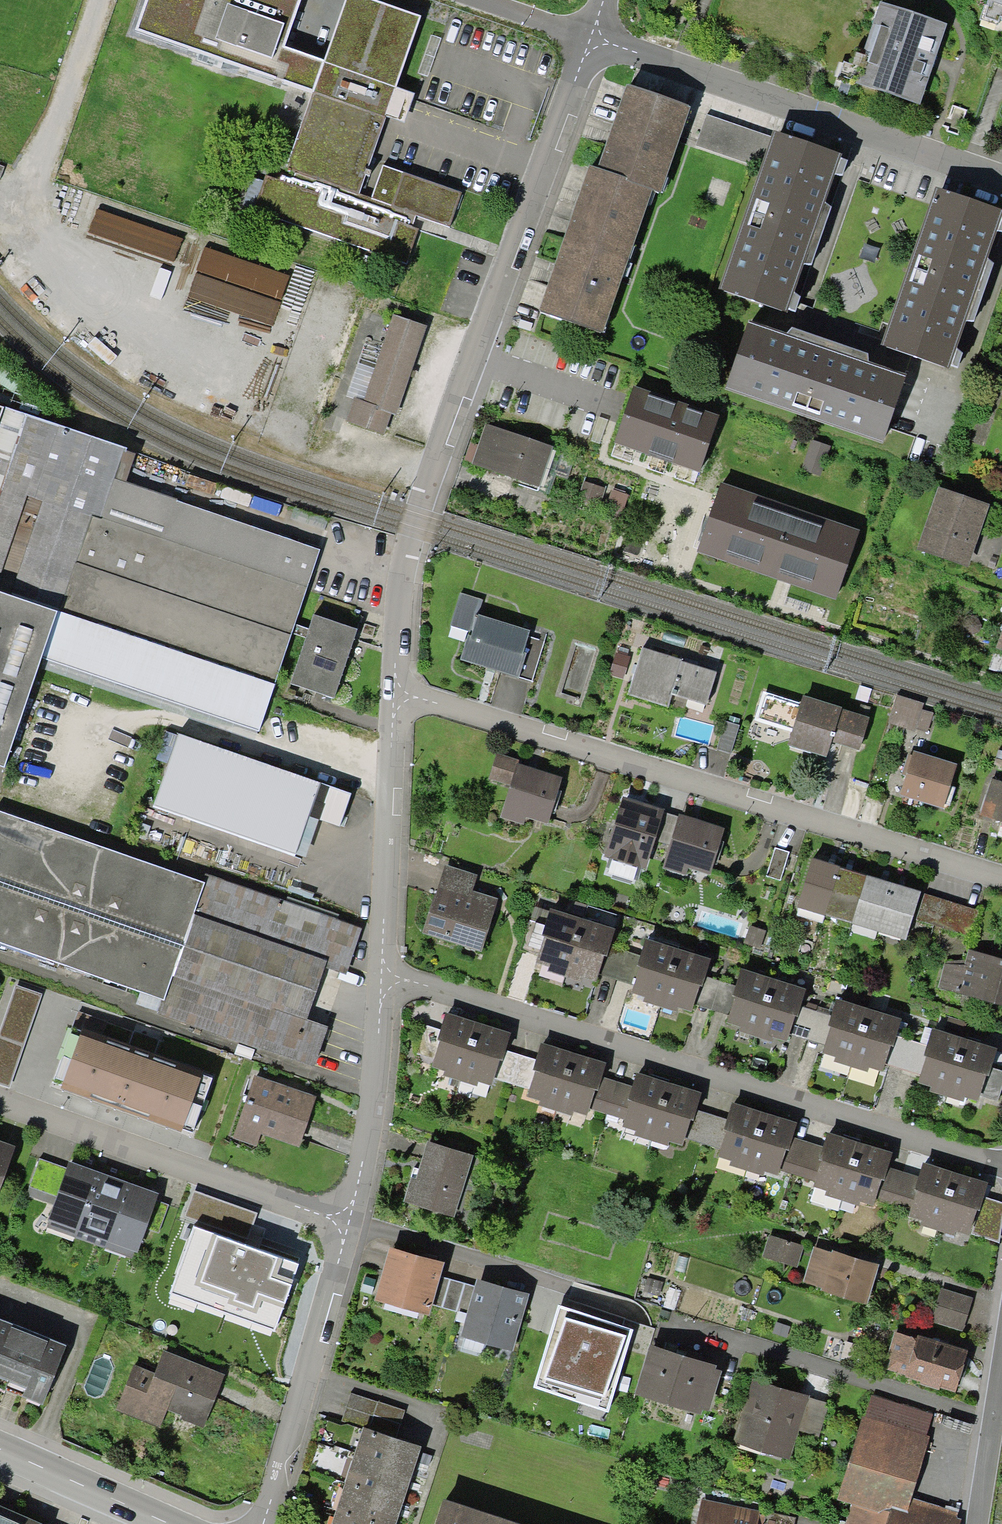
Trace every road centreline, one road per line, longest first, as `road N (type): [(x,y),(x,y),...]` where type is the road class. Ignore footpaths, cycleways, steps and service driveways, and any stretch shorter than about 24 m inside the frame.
road 1 (residential): [(400,695),(418,530),(589,41)]
road 2 (residential): [(387,975),(1001,1165)]
road 3 (residential): [(400,695),(1001,875)]
road 4 (residential): [(589,41),(1001,180)]
road 5 (residential): [(0,1101),(353,1218)]
road 6 (residential): [(266,1523),(353,1218)]
road 7 (residential): [(387,975),(400,695)]
road 8 (residential): [(353,1218),(374,1131),(387,975)]
road 9 (secondary): [(171,1523),(0,1448)]
road 10 (residential): [(1001,1368),(978,1523)]

